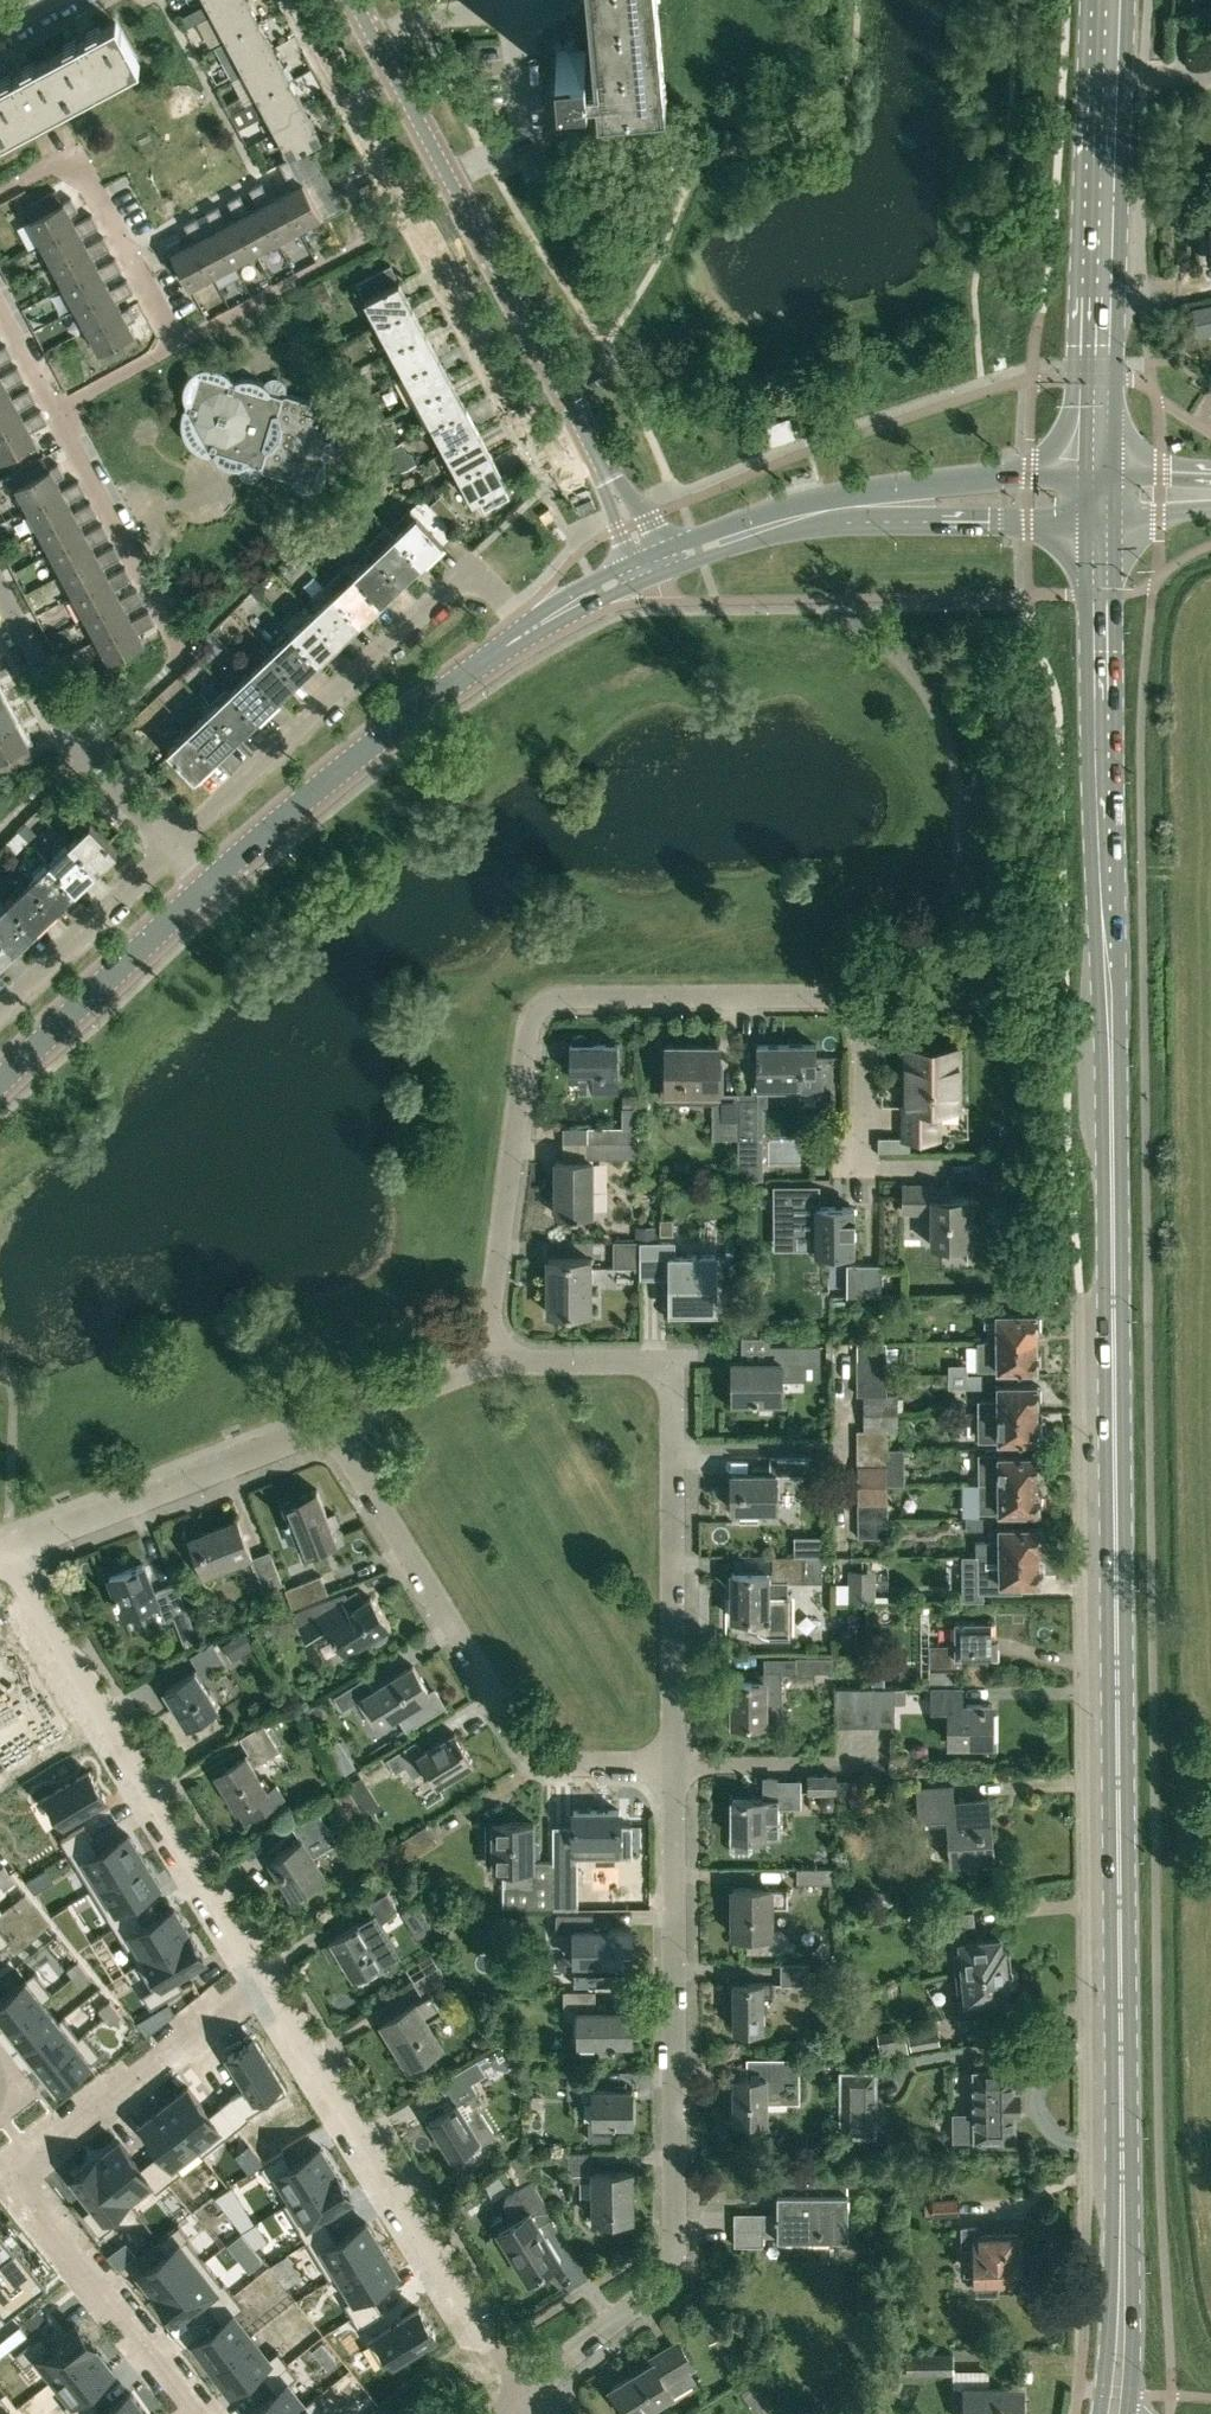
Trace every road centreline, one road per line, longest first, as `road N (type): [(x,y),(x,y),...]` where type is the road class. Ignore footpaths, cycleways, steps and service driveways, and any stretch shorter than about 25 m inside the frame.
road 1 (secondary): [(1118,2413),(1124,2243),(1097,520)]
road 2 (residential): [(480,1360),(535,1016),(545,1004),(569,997),(839,1004),(859,1014),(863,1148)]
road 3 (residential): [(523,2386),(656,2293),(674,2264),(672,1766)]
road 4 (residential): [(267,1980),(9,2178),(198,2413)]
road 5 (residential): [(672,1766),(672,1378),(652,1361),(480,1360)]
road 6 (residential): [(306,0),(527,436),(540,450),(562,455),(595,450)]
road 7 (residential): [(672,1766),(543,1757),(514,1741),(332,1420)]
road 8 (tertiary): [(595,450),(353,0)]
road 9 (residential): [(267,1980),(4,1550)]
road 10 (residential): [(525,631),(482,579),(464,575),(170,841)]
road 11 (residential): [(523,2386),(267,1980)]
road 12 (secondary): [(1097,470),(1112,0)]
road 13 (tertiary): [(1097,470),(826,498),(658,552)]
road 14 (tertiary): [(667,574),(786,531),(838,523),(1097,520)]
road 15 (residential): [(55,409),(175,341),(76,156),(0,195)]
road 16 (residential): [(83,756),(187,657),(55,409)]
road 17 (tertiary): [(212,882),(402,720),(525,631)]
road 18 (residential): [(4,1550),(332,1420)]
road 19 (tertiary): [(0,1079),(212,882)]
road 20 (residential): [(170,841),(0,1003)]
road 21 (residential): [(83,756),(0,600)]
road 22 (residential): [(672,1766),(834,1762)]
road 23 (residential): [(332,1420),(480,1360)]
road 24 (residential): [(170,841),(83,756)]

